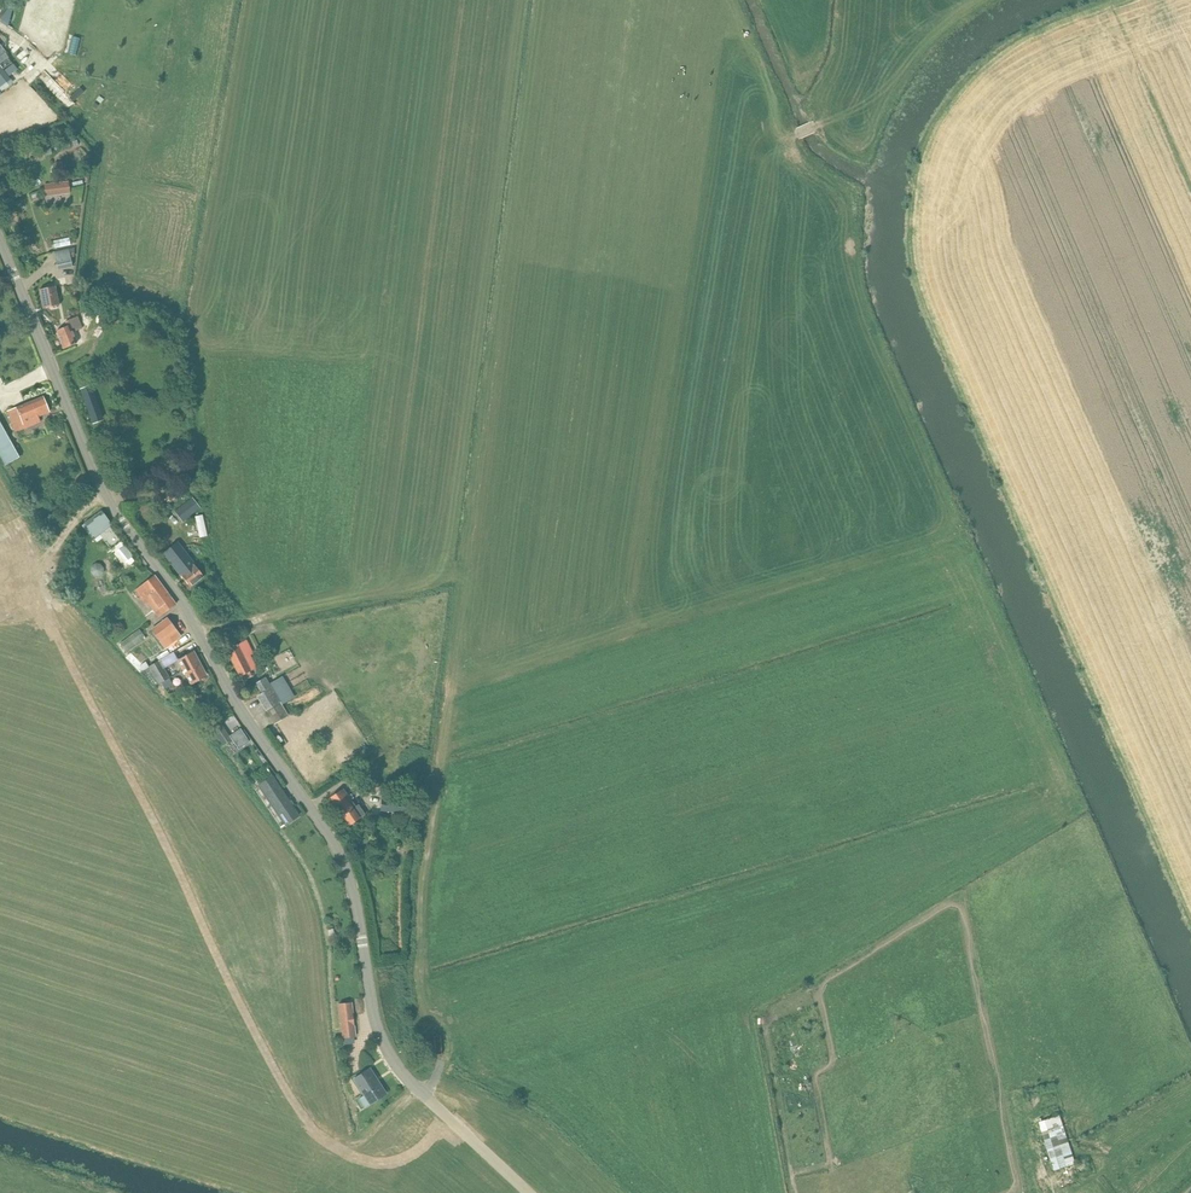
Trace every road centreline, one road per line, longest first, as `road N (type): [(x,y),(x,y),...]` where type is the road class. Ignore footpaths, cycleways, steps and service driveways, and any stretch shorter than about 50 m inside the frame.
road 1 (unclassified): [(530,1192),(392,1059),(374,1015),(345,866),(243,714),(189,612),(111,506),(0,244)]

